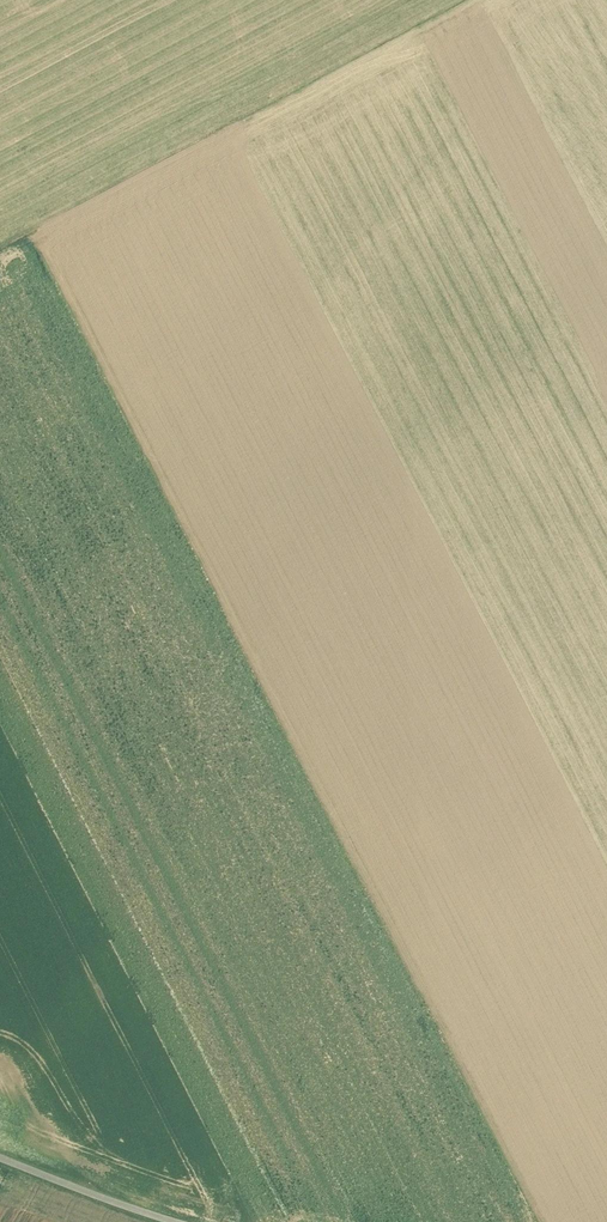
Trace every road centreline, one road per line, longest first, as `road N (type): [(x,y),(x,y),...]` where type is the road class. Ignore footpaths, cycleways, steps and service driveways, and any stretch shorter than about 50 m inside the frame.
road 1 (unclassified): [(178,1221),(0,1157)]

